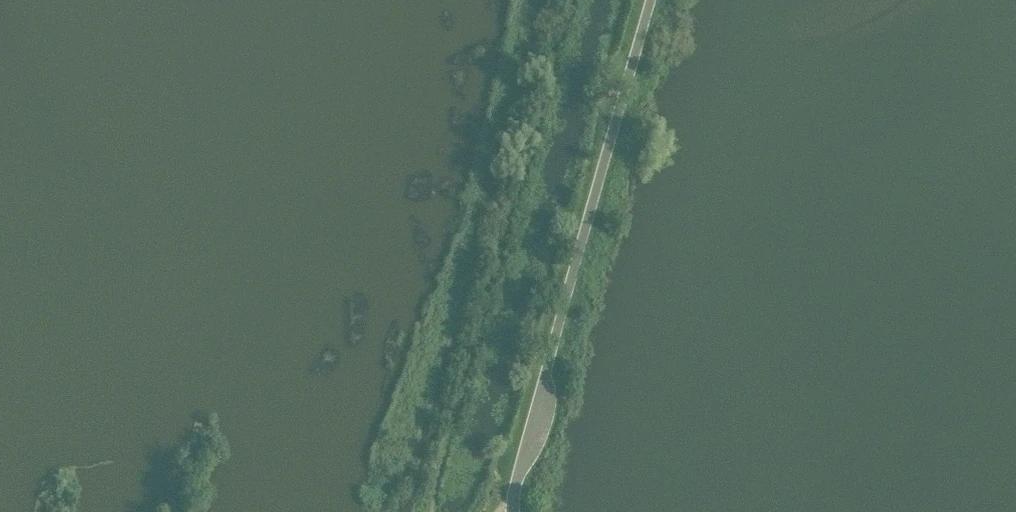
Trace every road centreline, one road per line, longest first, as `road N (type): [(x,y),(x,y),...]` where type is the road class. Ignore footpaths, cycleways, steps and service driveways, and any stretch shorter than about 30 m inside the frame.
road 1 (unclassified): [(512,511),(651,0)]

